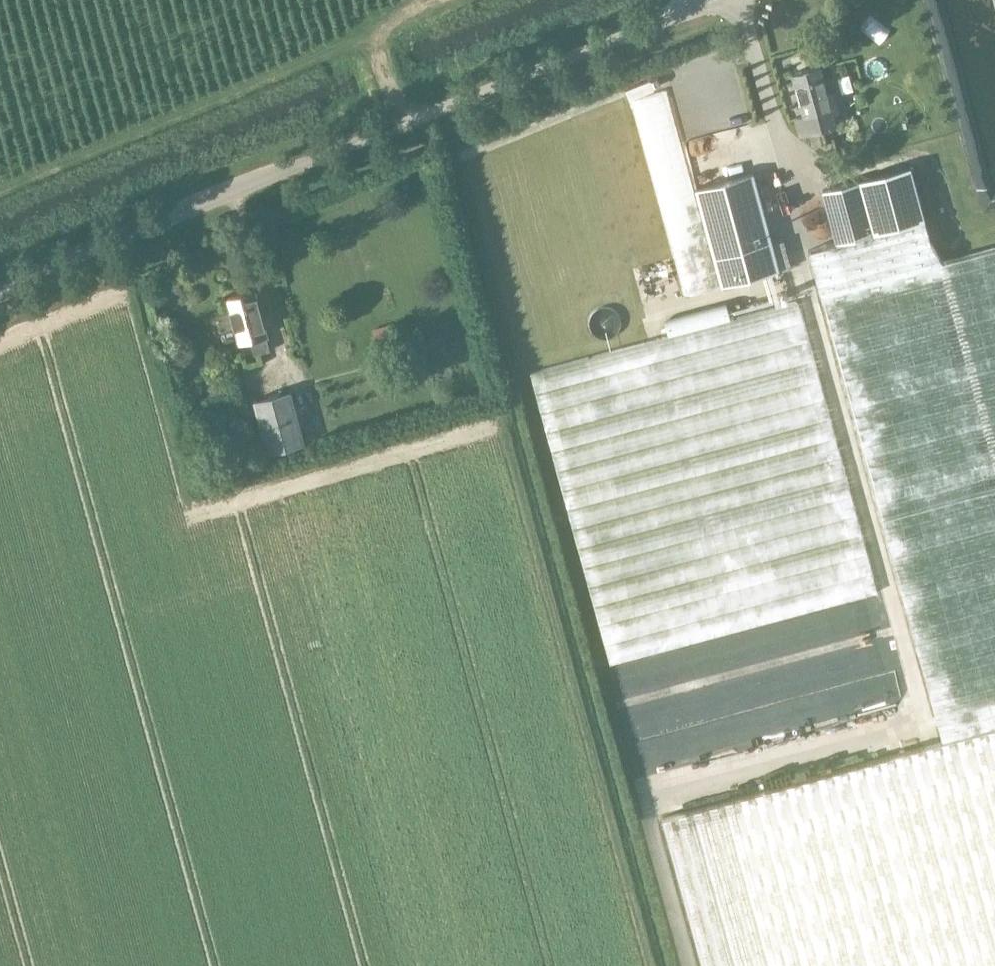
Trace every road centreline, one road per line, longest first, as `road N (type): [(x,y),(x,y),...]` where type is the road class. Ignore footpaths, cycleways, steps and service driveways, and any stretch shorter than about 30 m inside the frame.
road 1 (unclassified): [(0,289),(715,0)]

